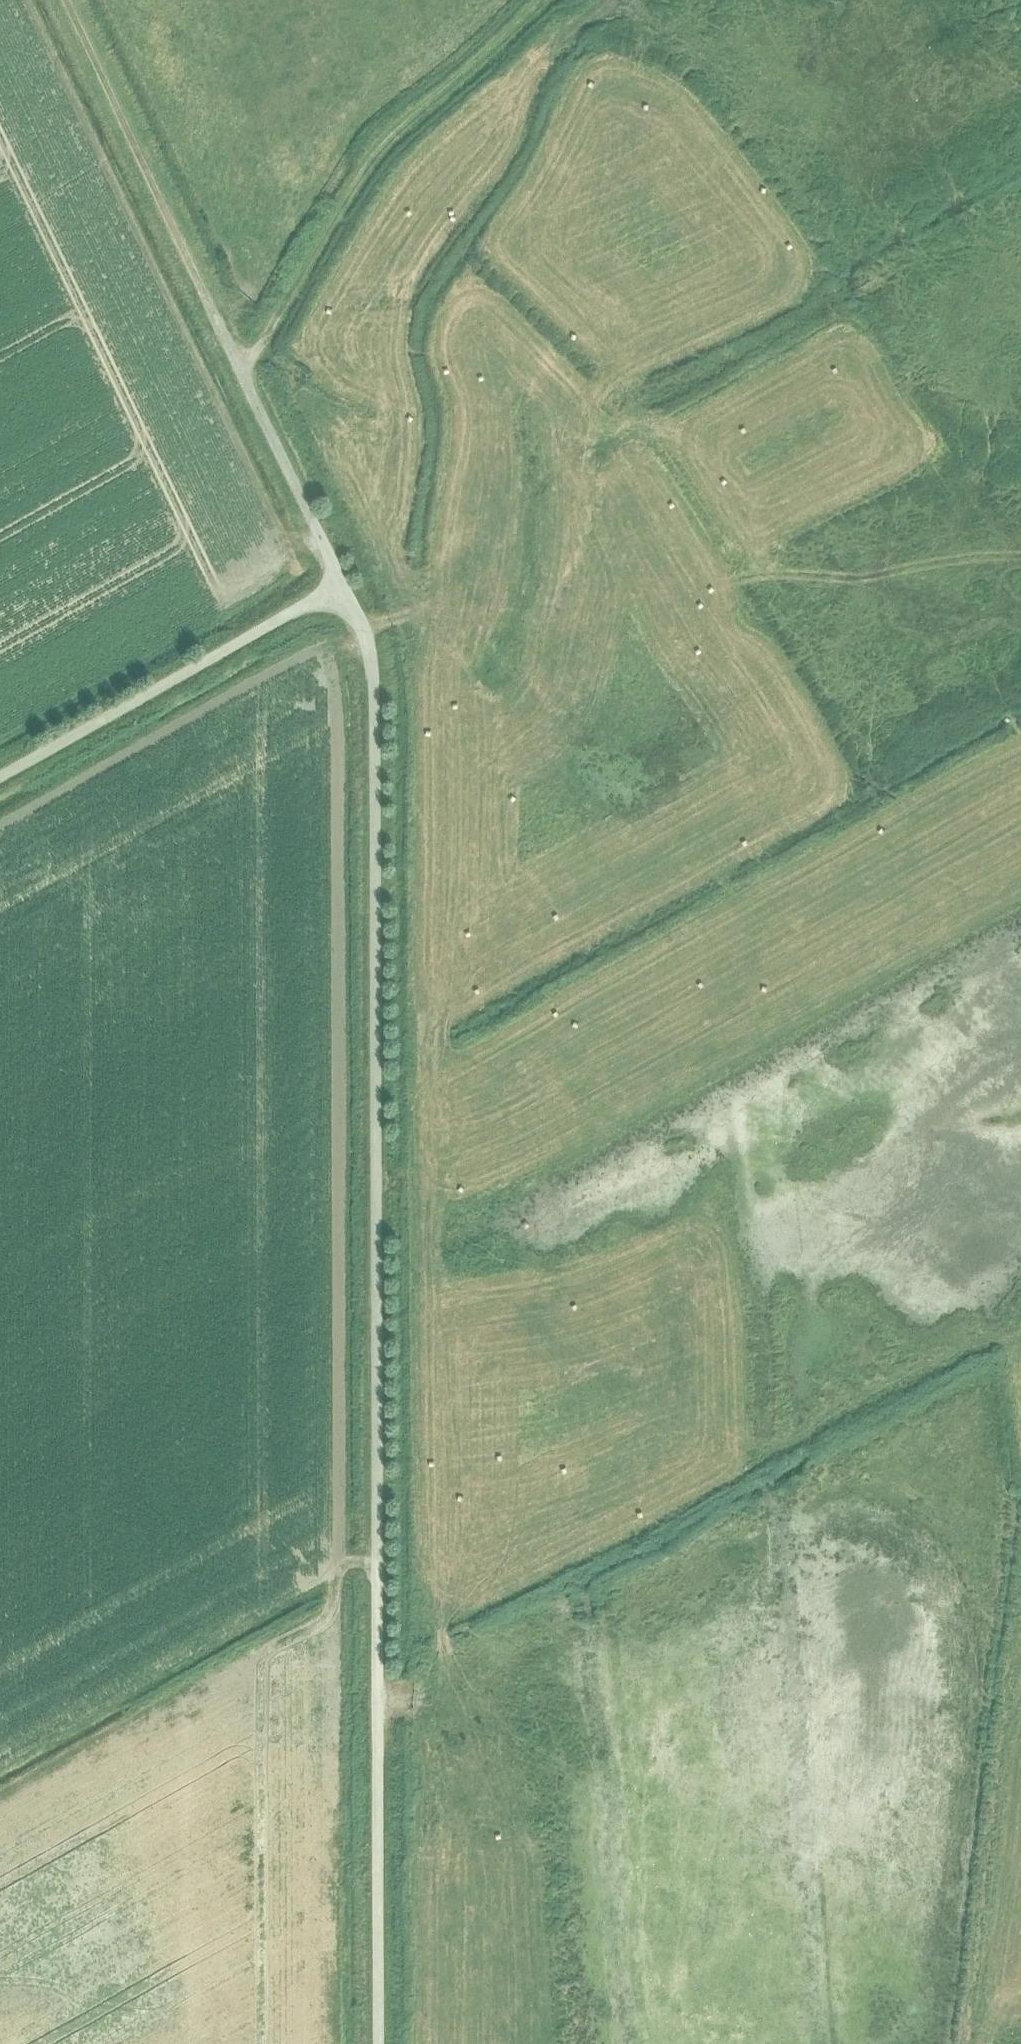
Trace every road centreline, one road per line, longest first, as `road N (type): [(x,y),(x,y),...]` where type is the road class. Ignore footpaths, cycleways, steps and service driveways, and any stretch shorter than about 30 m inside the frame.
road 1 (unclassified): [(379,2043),(375,700),(371,661),(345,593)]
road 2 (unclassified): [(345,593),(68,0)]
road 3 (unclassified): [(0,782),(345,593)]

